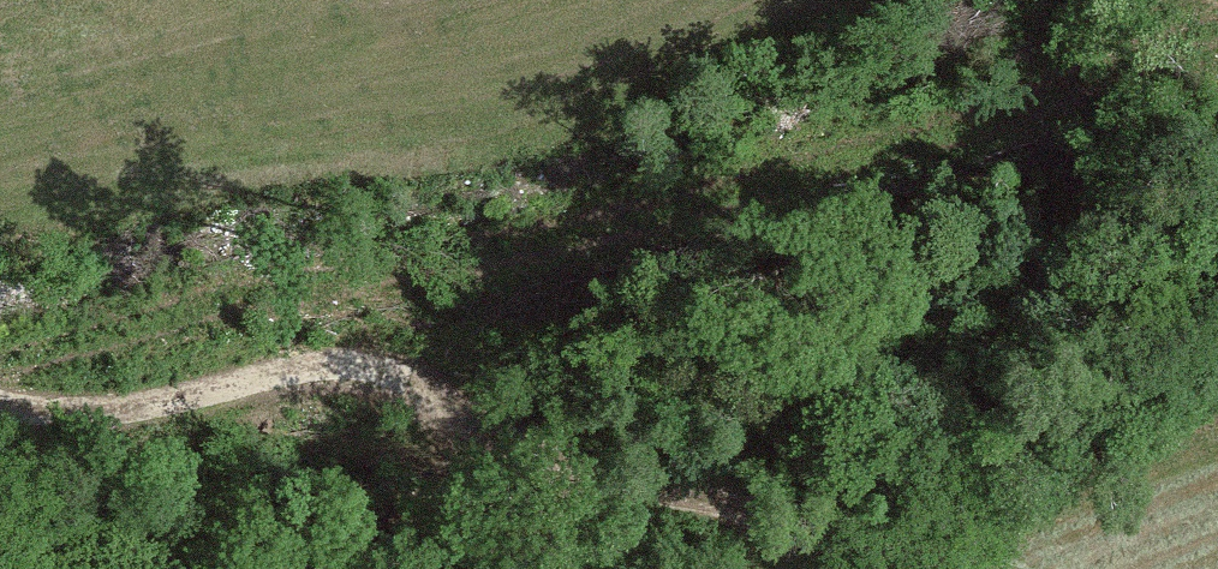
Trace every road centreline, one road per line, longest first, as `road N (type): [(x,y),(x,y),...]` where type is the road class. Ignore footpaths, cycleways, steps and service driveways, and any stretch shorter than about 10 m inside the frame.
road 1 (track): [(0,363),(777,183),(1031,105),(1217,23)]
road 2 (track): [(886,551),(498,444),(427,414),(395,377),(344,367),(162,408),(83,417),(0,406)]
road 3 (track): [(427,414),(443,468),(415,508),(335,568)]

